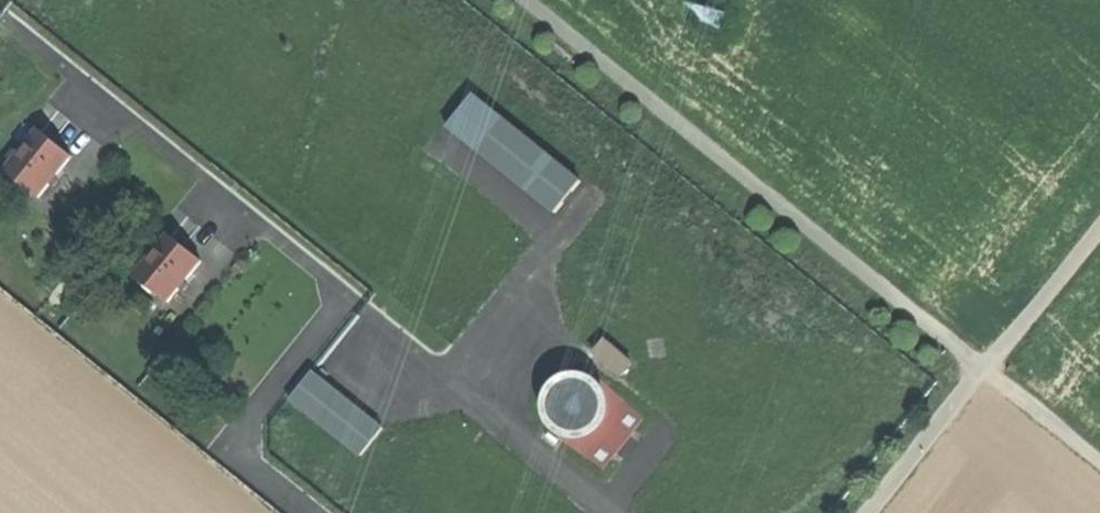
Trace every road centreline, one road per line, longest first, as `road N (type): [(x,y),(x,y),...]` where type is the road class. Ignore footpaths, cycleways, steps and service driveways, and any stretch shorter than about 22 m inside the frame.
road 1 (track): [(615,512),(480,398),(469,360),(564,233)]
road 2 (track): [(871,512),(987,369)]
road 3 (track): [(987,369),(1099,228)]

